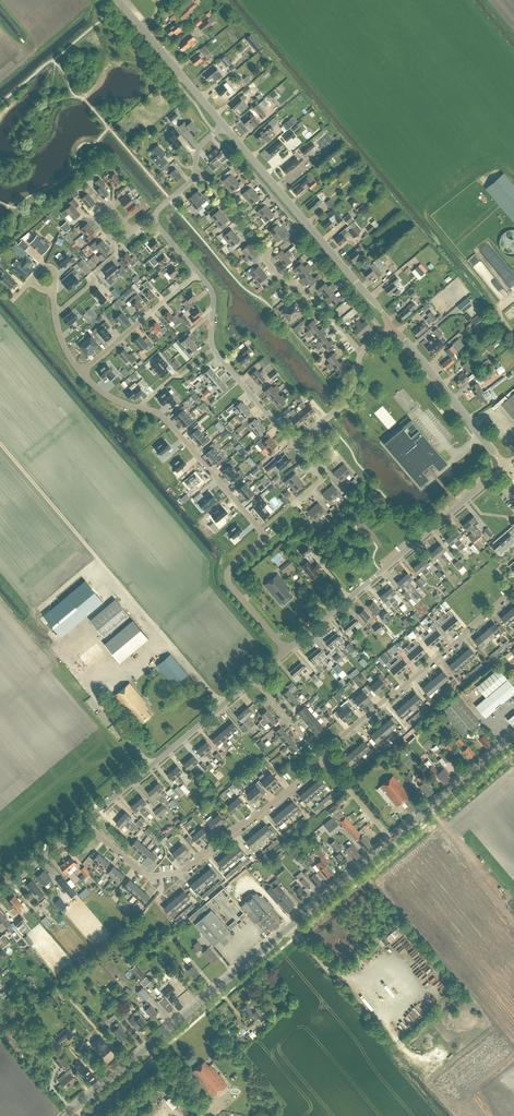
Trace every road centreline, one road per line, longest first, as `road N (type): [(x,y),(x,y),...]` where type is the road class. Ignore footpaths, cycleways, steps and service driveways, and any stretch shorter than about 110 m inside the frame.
road 1 (tertiary): [(66,1115),(391,839)]
road 2 (residential): [(286,652),(229,583),(230,569),(262,542),(260,530),(162,416),(113,398),(81,372)]
road 3 (track): [(223,705),(0,443)]
road 4 (residential): [(85,822),(146,874),(183,872),(322,757)]
road 5 (unclassified): [(286,652),(506,465)]
road 6 (tertiary): [(392,326),(223,125)]
road 7 (residential): [(322,757),(513,591)]
road 8 (residential): [(360,353),(267,262),(263,239),(196,168)]
road 9 (unclassified): [(85,822),(256,678)]
road 10 (residential): [(197,274),(213,301),(213,349),(295,436)]
road 11 (tertiary): [(506,465),(392,326)]
road 12 (tertiary): [(223,125),(118,0)]
road 13 (tertiary): [(391,839),(513,736)]
road 14 (residential): [(81,372),(197,274)]

